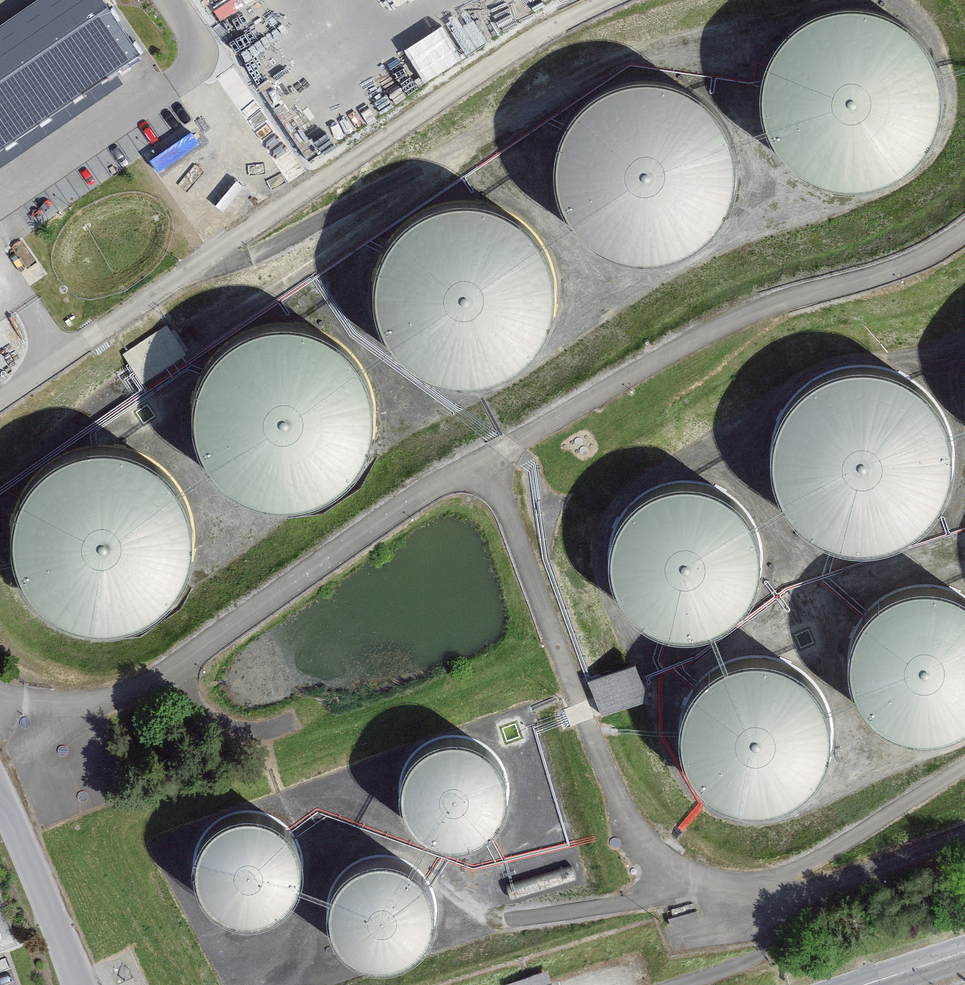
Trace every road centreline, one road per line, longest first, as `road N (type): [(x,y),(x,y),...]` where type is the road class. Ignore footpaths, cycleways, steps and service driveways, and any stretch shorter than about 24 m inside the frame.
road 1 (unclassified): [(0,795),(74,984)]

